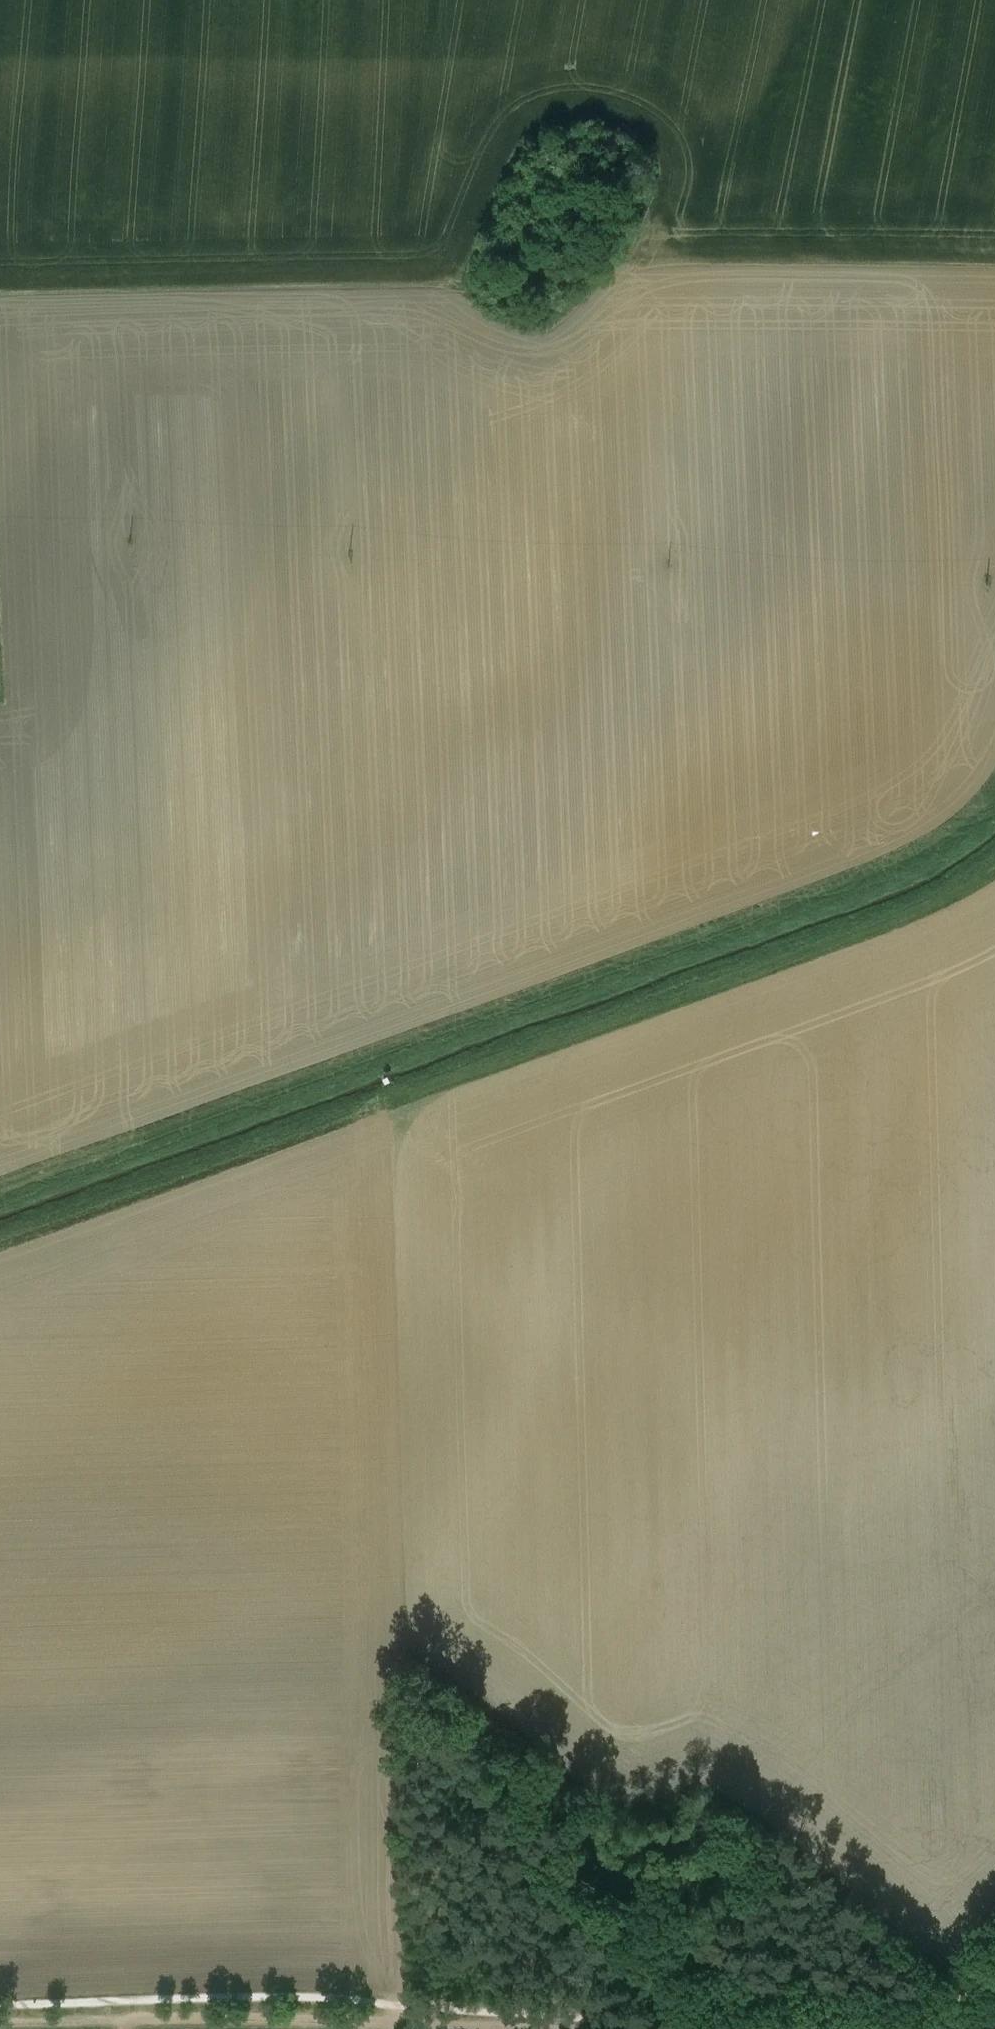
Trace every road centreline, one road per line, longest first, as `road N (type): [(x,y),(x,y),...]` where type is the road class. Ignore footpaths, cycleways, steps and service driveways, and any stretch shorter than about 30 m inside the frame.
road 1 (track): [(0,2024),(313,2019),(501,2028)]
road 2 (track): [(901,2028),(994,1952)]

